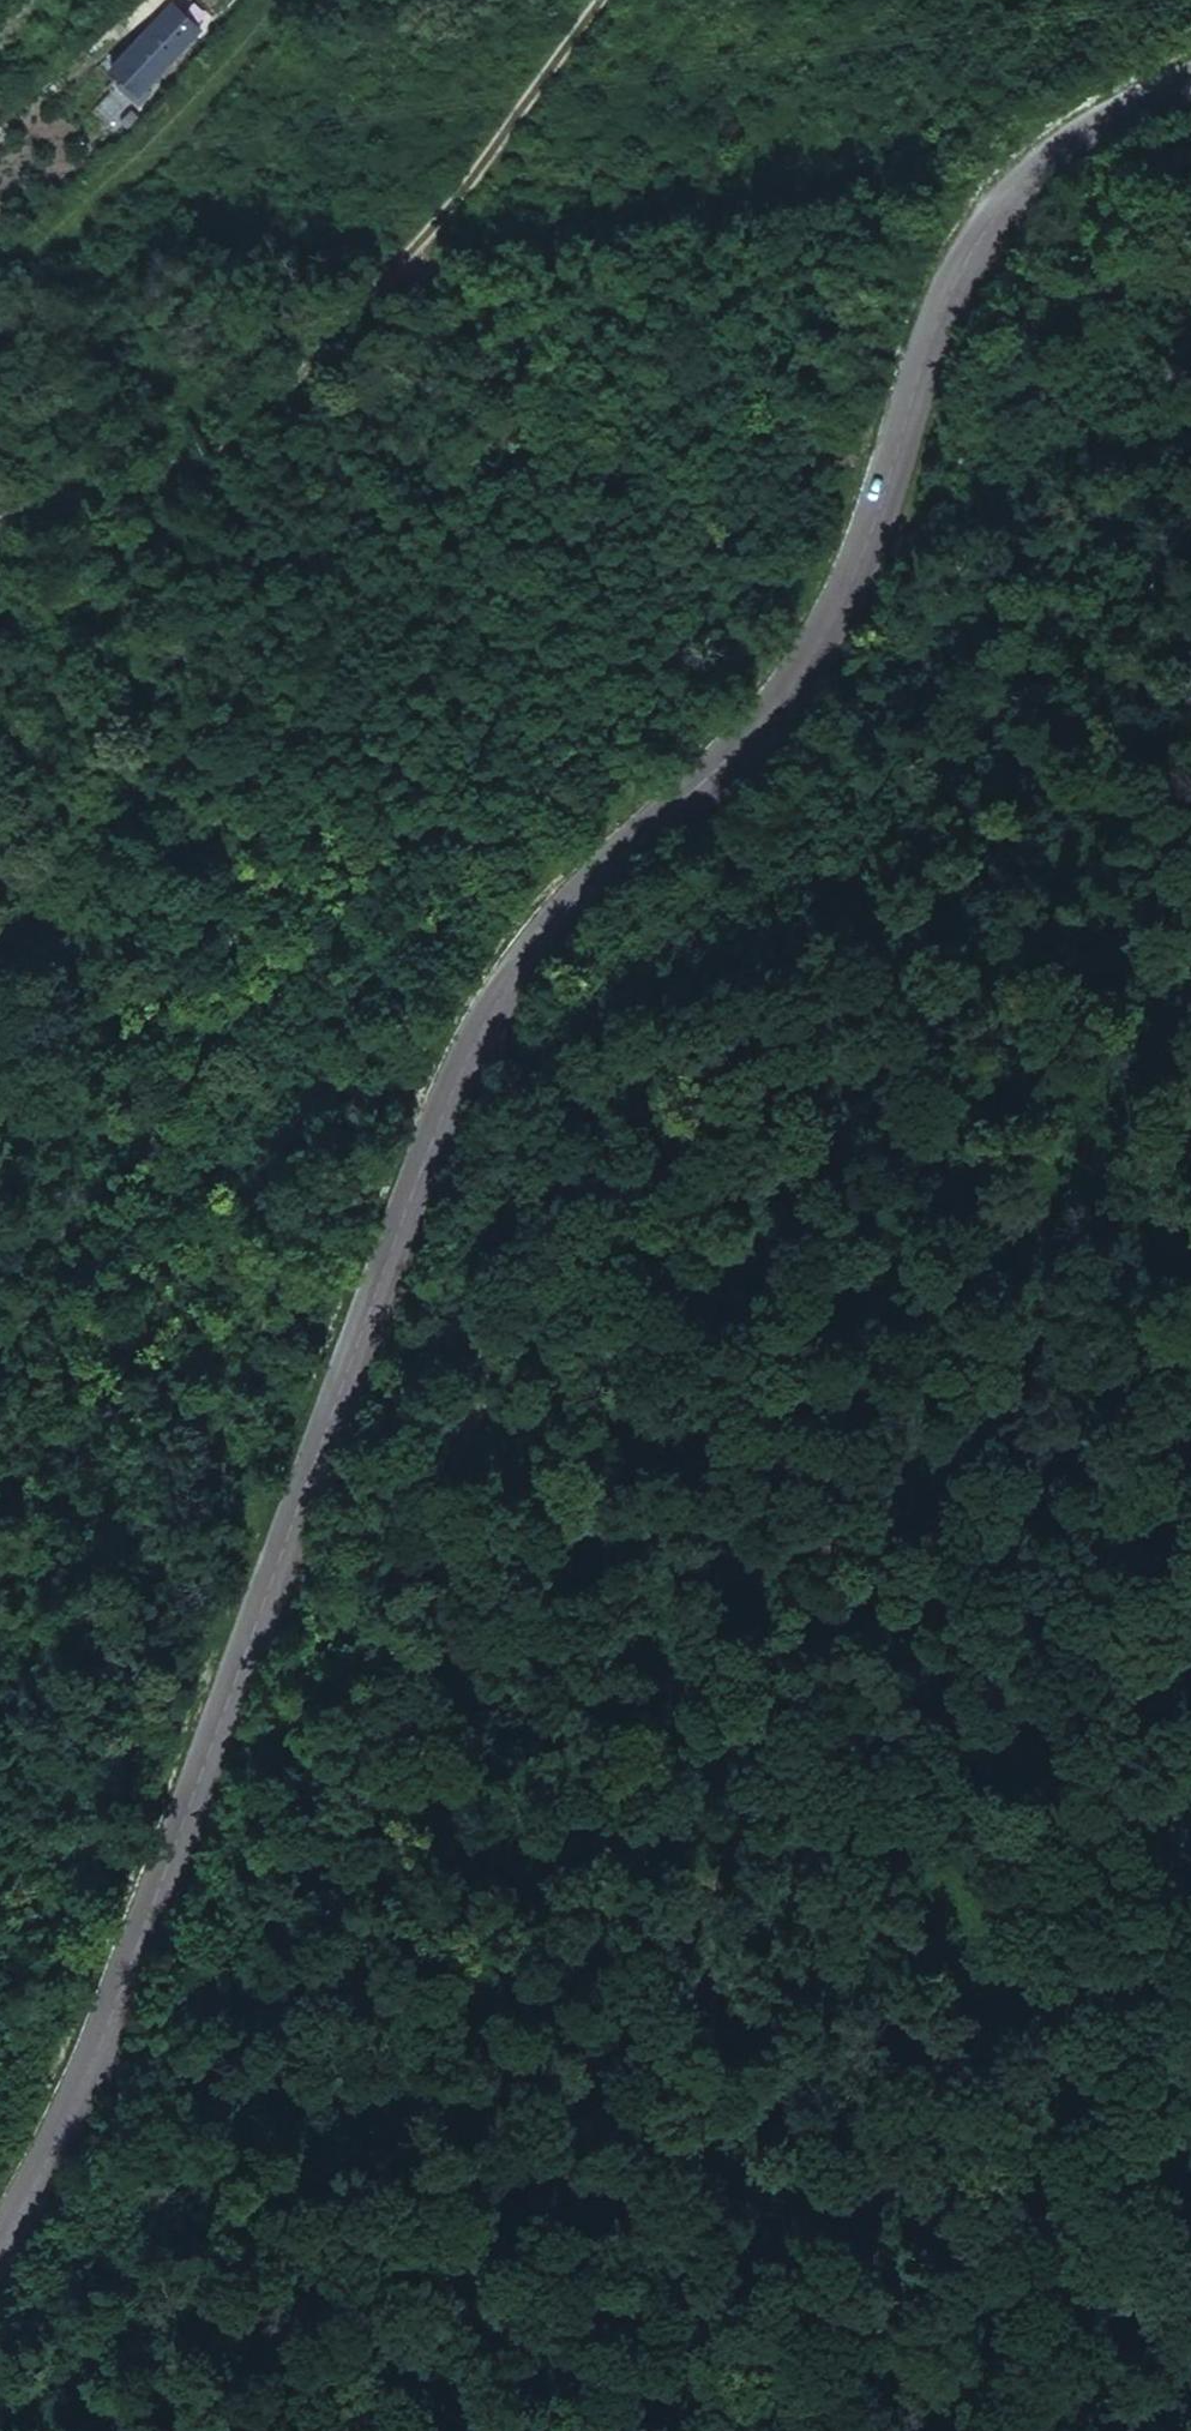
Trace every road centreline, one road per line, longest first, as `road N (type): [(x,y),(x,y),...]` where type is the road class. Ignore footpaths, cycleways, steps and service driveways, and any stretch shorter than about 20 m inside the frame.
road 1 (secondary): [(1190,68),(1104,110),(995,182),(934,293),(848,609),(814,669),(512,949),(464,1018),(190,1803),(37,2170),(0,2235)]
road 2 (track): [(590,0),(463,182),(293,376),(119,486),(0,519)]

